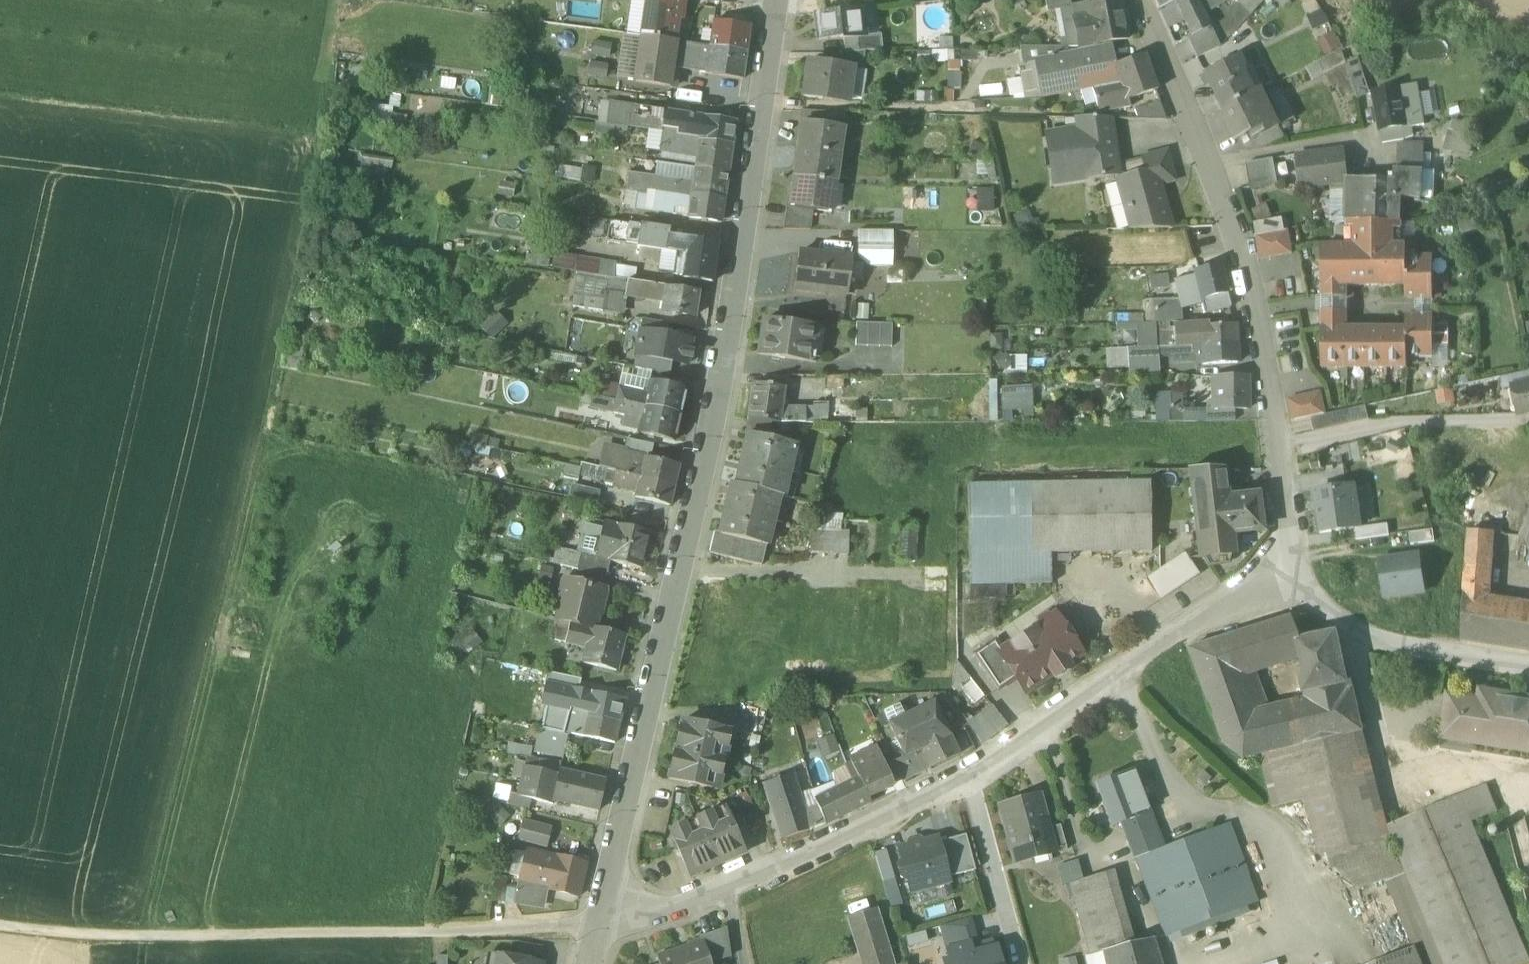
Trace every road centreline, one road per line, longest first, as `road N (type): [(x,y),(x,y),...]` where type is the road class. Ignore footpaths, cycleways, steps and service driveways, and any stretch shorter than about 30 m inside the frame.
road 1 (residential): [(598,922),(726,386),(779,0)]
road 2 (residential): [(598,922),(742,891),(981,772),(1289,572)]
road 3 (track): [(598,922),(420,935),(80,933),(0,924)]
road 4 (residential): [(1289,572),(1260,320),(1209,165),(1135,0)]
road 5 (residential): [(1289,572),(1369,634),(1528,666)]

